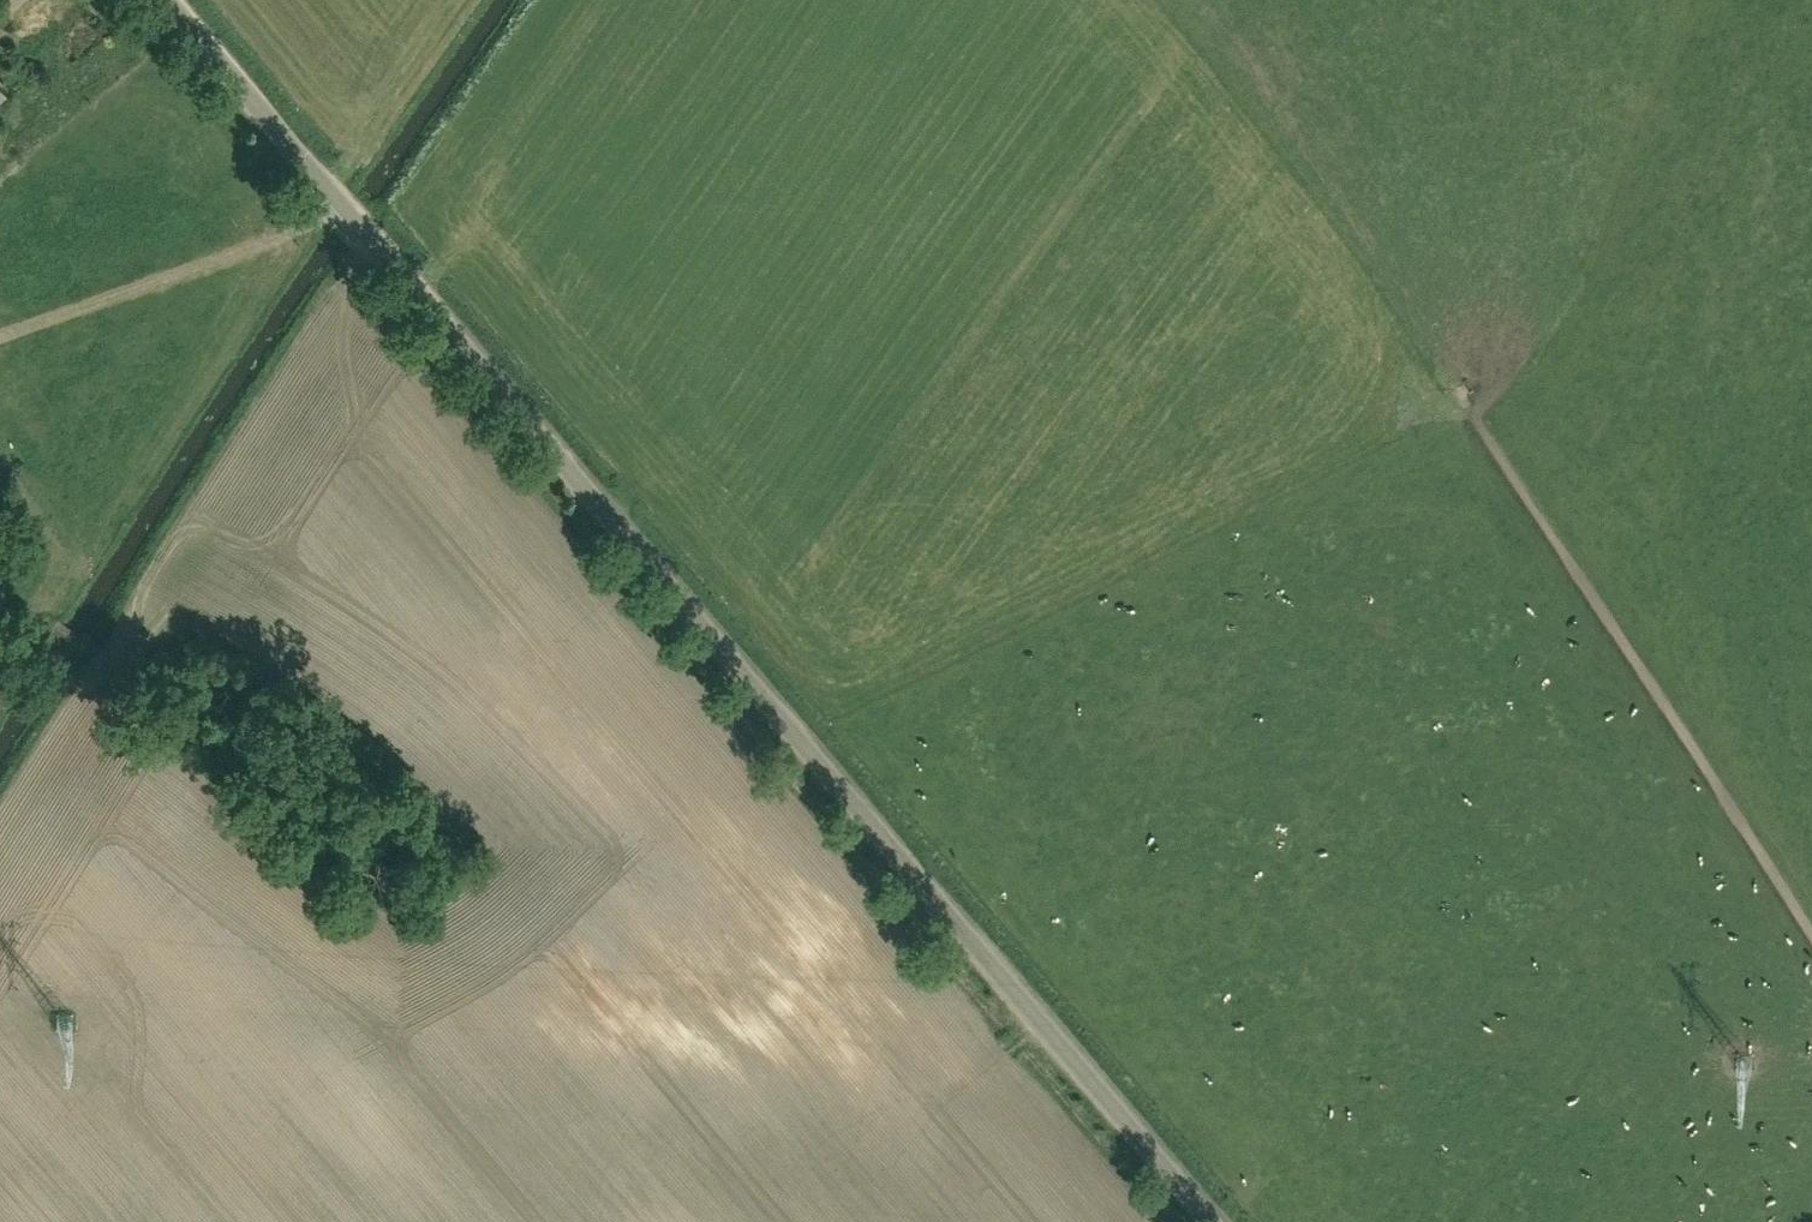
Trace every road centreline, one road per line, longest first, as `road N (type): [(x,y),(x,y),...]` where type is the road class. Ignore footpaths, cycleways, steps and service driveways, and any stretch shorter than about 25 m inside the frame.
road 1 (unclassified): [(1202,1221),(156,0)]

